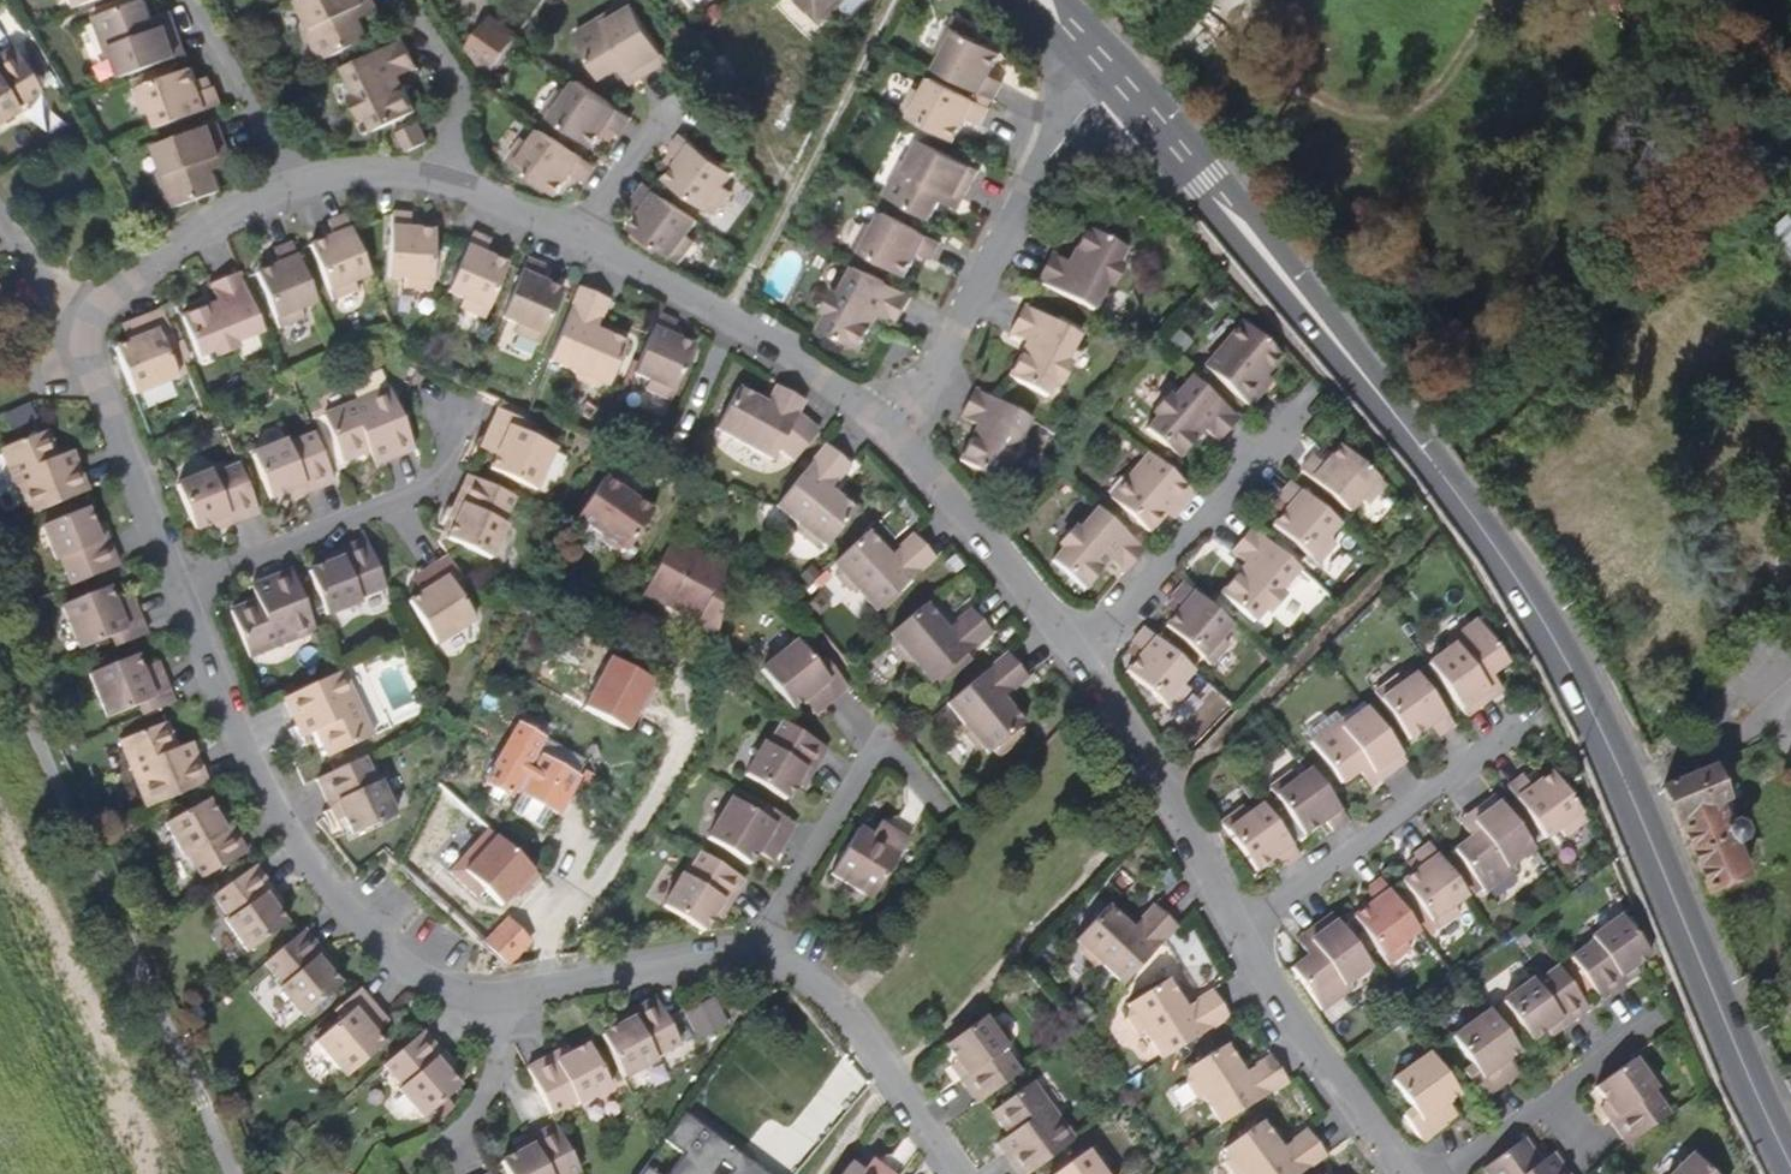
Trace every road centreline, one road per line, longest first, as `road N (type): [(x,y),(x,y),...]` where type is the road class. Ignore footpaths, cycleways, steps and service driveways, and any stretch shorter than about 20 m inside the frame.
road 1 (primary): [(1790,1173),(1738,1070),(1621,785),(1533,609),(1463,500),(1208,177),(1125,86)]
road 2 (residential): [(186,575),(283,800),(346,884),(407,952),(447,979),(504,986)]
road 3 (residential): [(894,437),(1051,153),(1125,86)]
road 4 (residential): [(574,235),(793,355),(894,437)]
road 5 (residential): [(1310,394),(1078,658)]
road 6 (residential): [(1237,933),(1522,734)]
road 7 (residential): [(186,575),(358,504),(408,497),(444,464),(448,415)]
road 8 (residential): [(748,949),(820,977),(962,1173)]
road 9 (residential): [(1078,658),(1166,795),(1237,933)]
road 10 (residential): [(748,949),(867,760),(894,752),(927,791)]
road 11 (residential): [(1237,933),(1315,1060),(1398,1173)]
road 12 (residential): [(894,437),(1078,658)]
road 13 (residential): [(82,318),(186,575)]
road 14 (residential): [(1440,1173),(1660,1018)]
road 15 (residential): [(82,318),(188,237),(304,181)]
road 16 (residential): [(504,986),(748,949)]
road 17 (residential): [(414,1160),(463,1132),(492,1096),(504,1047),(504,986)]
road 18 (residential): [(304,181),(191,0)]
road 19 (residential): [(449,180),(458,96),(450,68),(406,0)]
road 20 (residential): [(574,235),(661,109),(691,86)]
road 21 (residential): [(304,181),(358,170),(449,180)]
road 22 (residential): [(449,180),(574,235)]
road 23 (residential): [(82,318),(35,280),(0,219)]
road 24 (primary): [(1125,86),(1040,0)]

